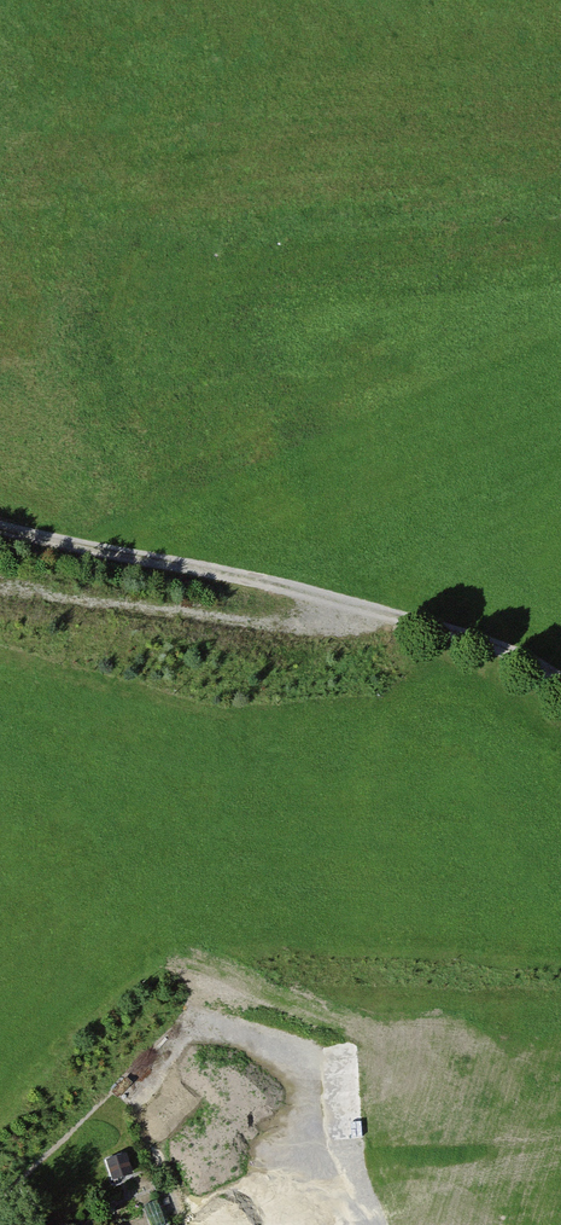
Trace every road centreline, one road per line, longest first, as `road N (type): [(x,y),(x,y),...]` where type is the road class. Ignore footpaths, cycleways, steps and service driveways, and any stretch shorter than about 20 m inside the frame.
road 1 (track): [(560,235),(360,261),(289,259),(241,277),(221,315),(225,360),(294,500),(328,601),(335,684),(301,795)]
road 2 (track): [(560,682),(491,647),(0,526)]
road 3 (track): [(271,1099),(364,1224)]

